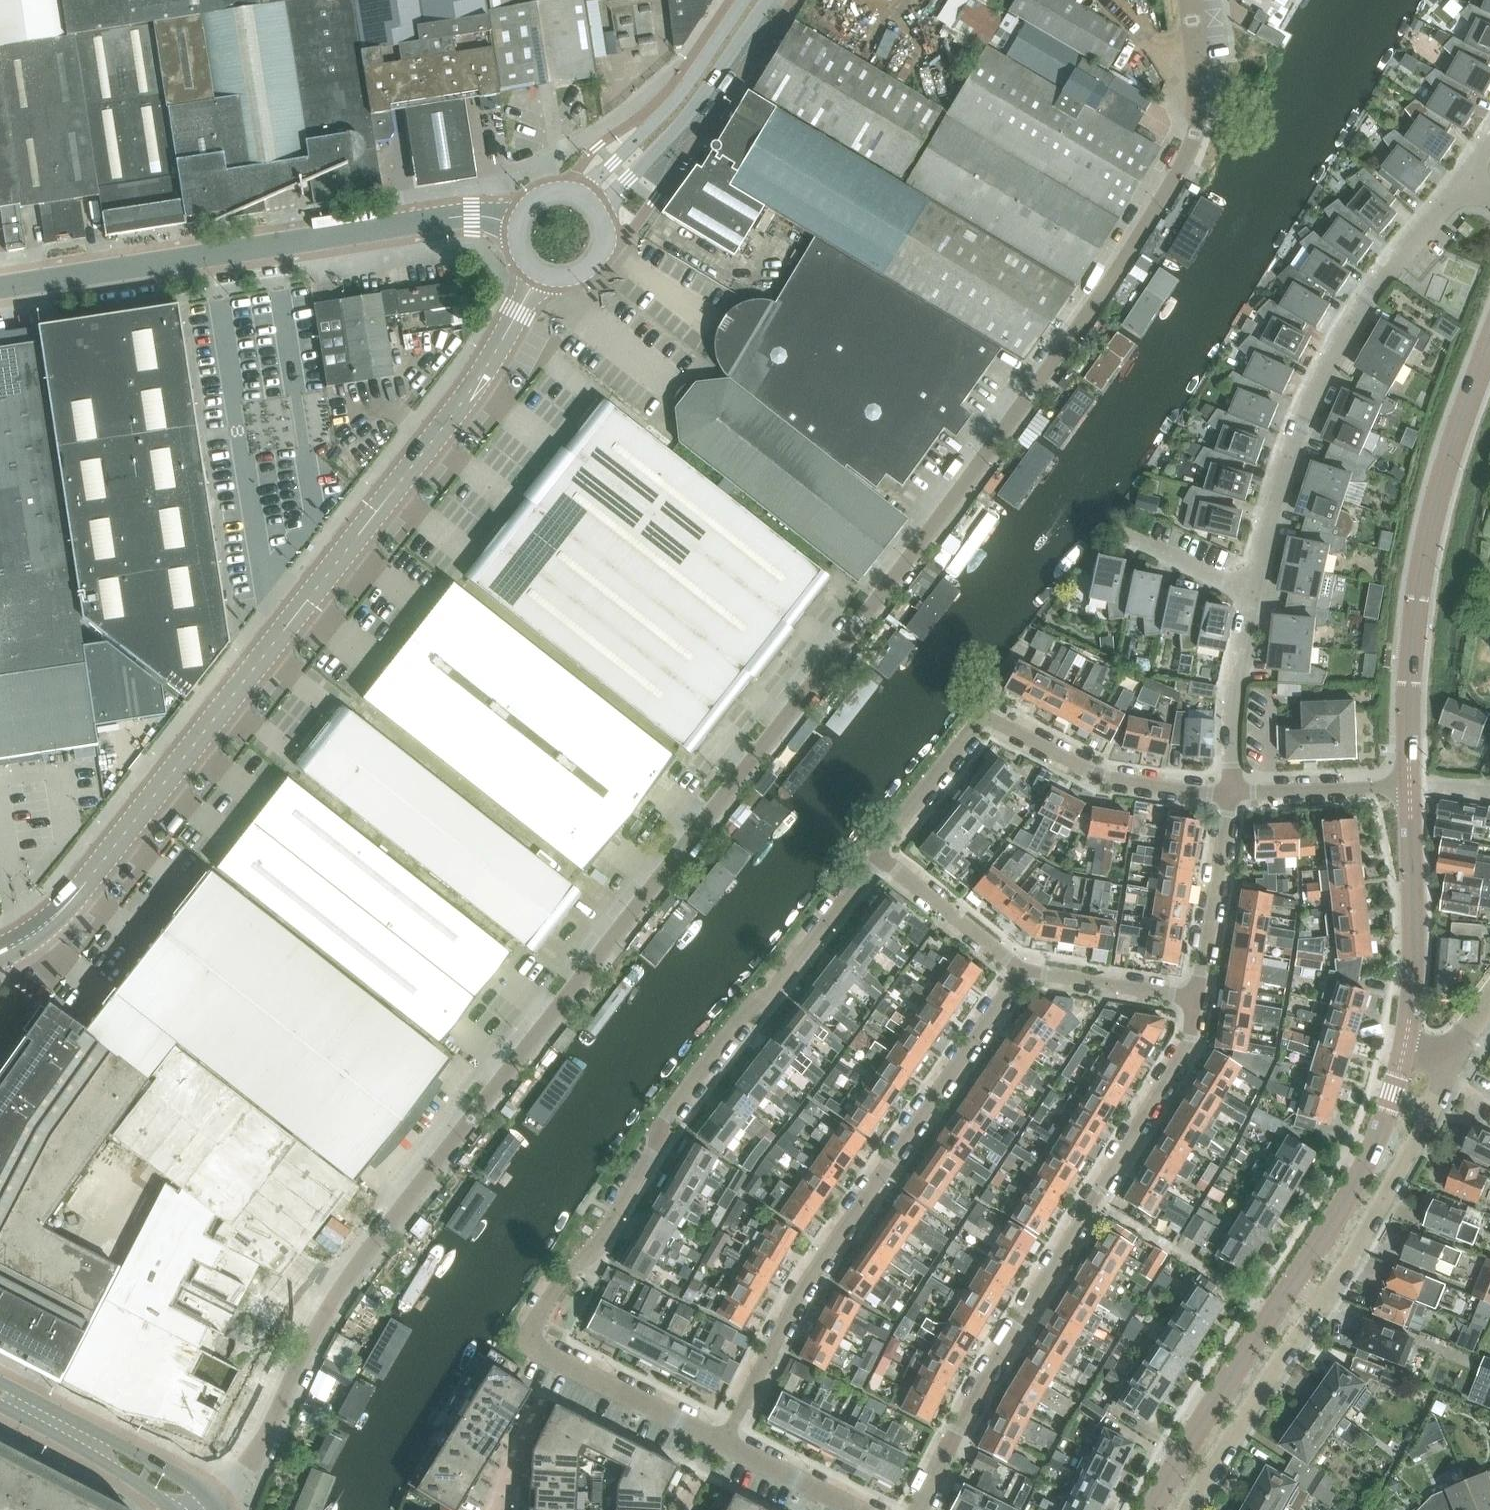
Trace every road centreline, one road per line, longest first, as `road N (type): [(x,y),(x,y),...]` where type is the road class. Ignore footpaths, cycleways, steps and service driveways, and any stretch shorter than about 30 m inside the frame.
road 1 (residential): [(204,1509),(229,1494),(365,1260),(862,621),(1098,299),(1190,151),(1198,63)]
road 2 (secondary): [(0,955),(74,899),(442,427),(540,275)]
road 3 (residential): [(559,1360),(531,1335),(554,1282),(603,1240),(668,1113),(878,854)]
road 4 (residential): [(916,1509),(994,1363),(1185,1048),(1195,998)]
road 5 (residential): [(724,1444),(797,1293),(1021,967)]
road 6 (unclassified): [(0,289),(474,216),(518,222)]
road 7 (residential): [(1254,596),(1291,453),(1333,356),(1394,263),(1465,182)]
road 8 (unclassified): [(1410,786),(1417,601),(1439,493),(1489,346)]
road 9 (residential): [(1319,1305),(1410,1154),(1443,1058)]
road 10 (secondary): [(596,209),(693,111),(769,0)]
road 11 (unclassified): [(1290,1286),(1371,1149),(1405,1046)]
road 12 (residential): [(1229,792),(1098,776),(992,723),(975,725)]
road 13 (unclassified): [(1153,1509),(1290,1286)]
road 14 (unclassified): [(1405,1046),(1414,990),(1410,786)]
road 15 (secondary): [(745,0),(678,97),(581,197)]
road 16 (residential): [(1187,1509),(1319,1305)]
road 17 (secondary): [(196,1509),(145,1473),(0,1393)]
road 18 (residential): [(1195,998),(1229,792)]
road 19 (residential): [(1229,792),(1237,683),(1254,596)]
road 20 (residential): [(724,1444),(559,1360)]
road 21 (residential): [(1021,967),(878,854)]
road 22 (residential): [(1229,792),(1410,786)]
road 23 (residential): [(1195,998),(1021,967)]
road 24 (residential): [(559,1360),(493,1509)]
road 25 (residential): [(878,854),(975,725)]
road 26 (residential): [(853,1509),(724,1444)]
road 27 (residential): [(1254,596),(1127,537)]

